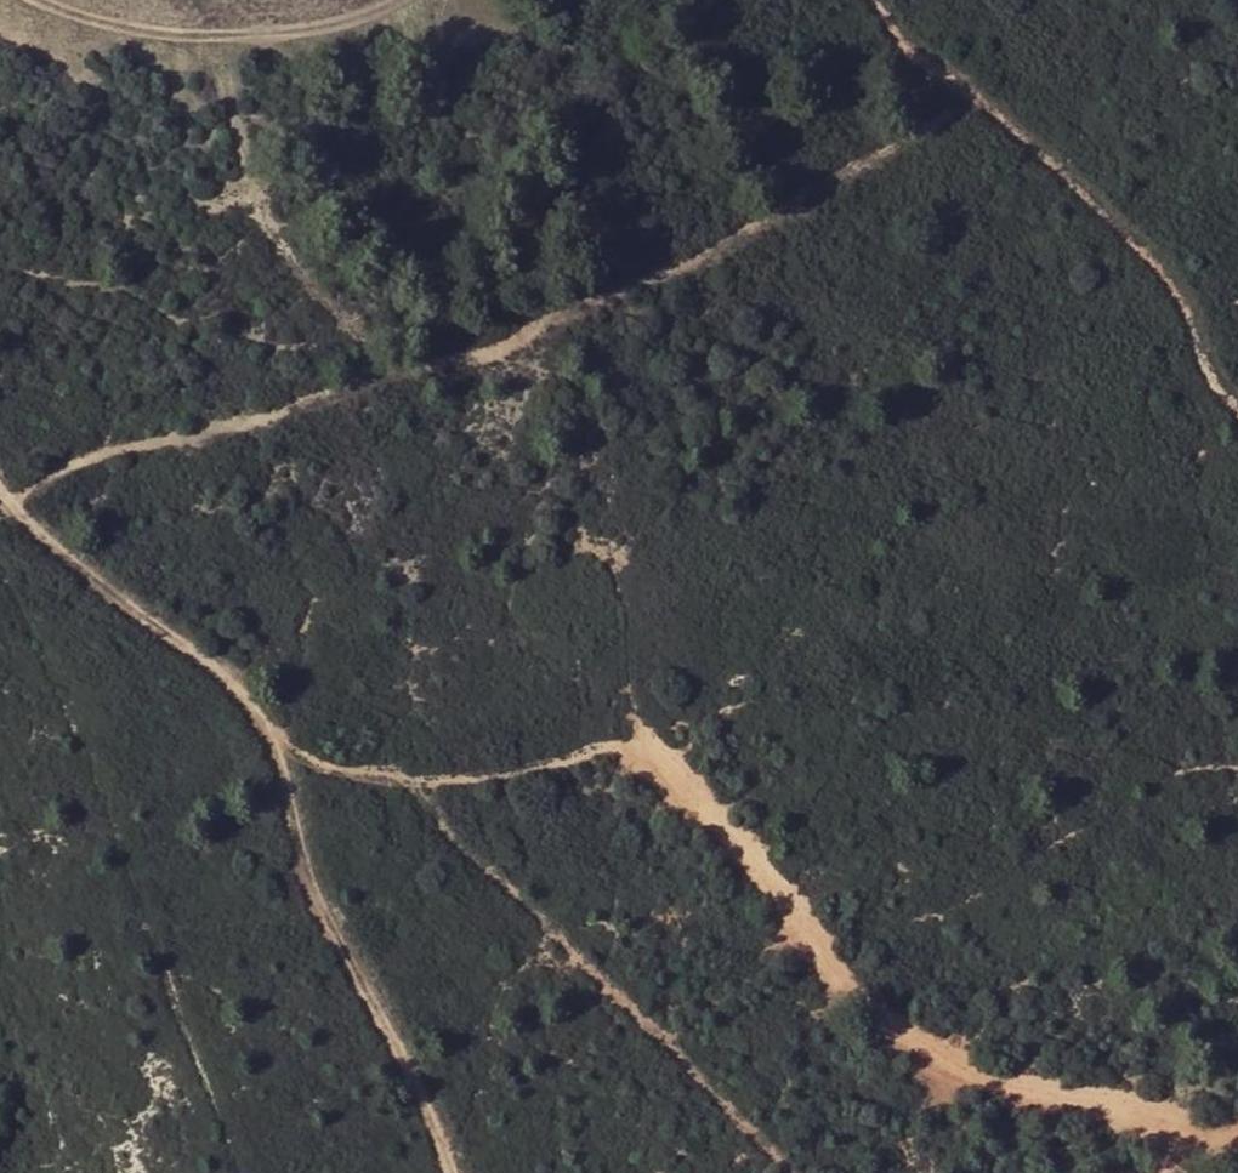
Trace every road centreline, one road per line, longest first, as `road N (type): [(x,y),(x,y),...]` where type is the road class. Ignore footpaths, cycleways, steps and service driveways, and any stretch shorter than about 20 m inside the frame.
road 1 (track): [(0,490),(31,533),(225,686),(264,734),(300,882),(450,1172)]
road 2 (track): [(23,0),(71,26),(340,21),(369,0)]

